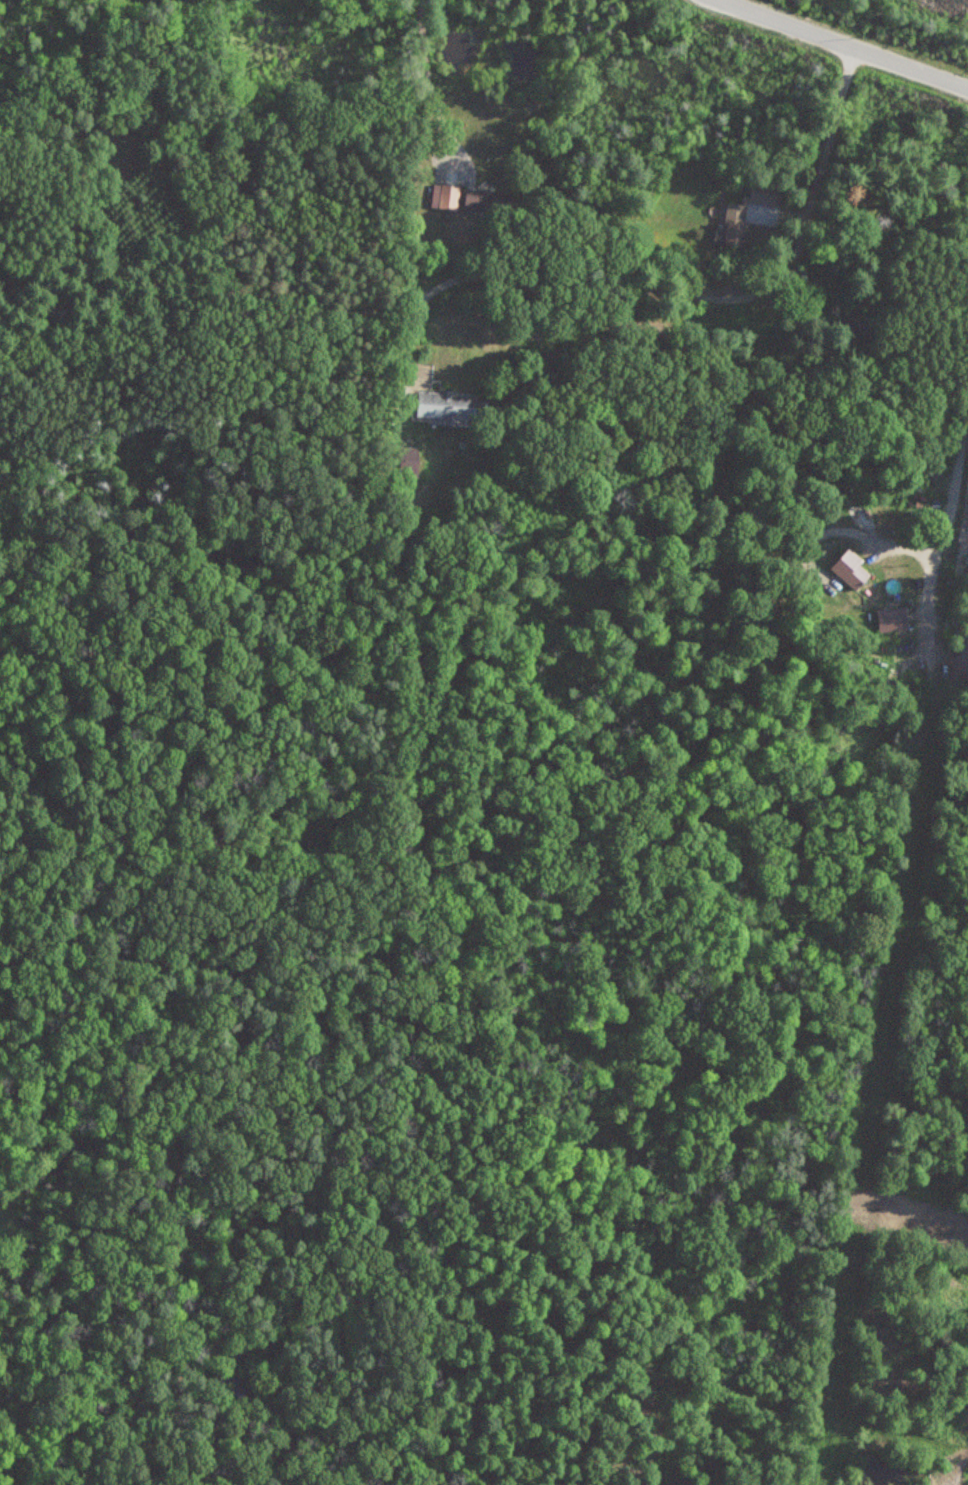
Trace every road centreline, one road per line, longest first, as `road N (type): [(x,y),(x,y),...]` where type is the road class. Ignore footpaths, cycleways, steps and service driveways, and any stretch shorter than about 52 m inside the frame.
road 1 (residential): [(967,88),(717,0)]

